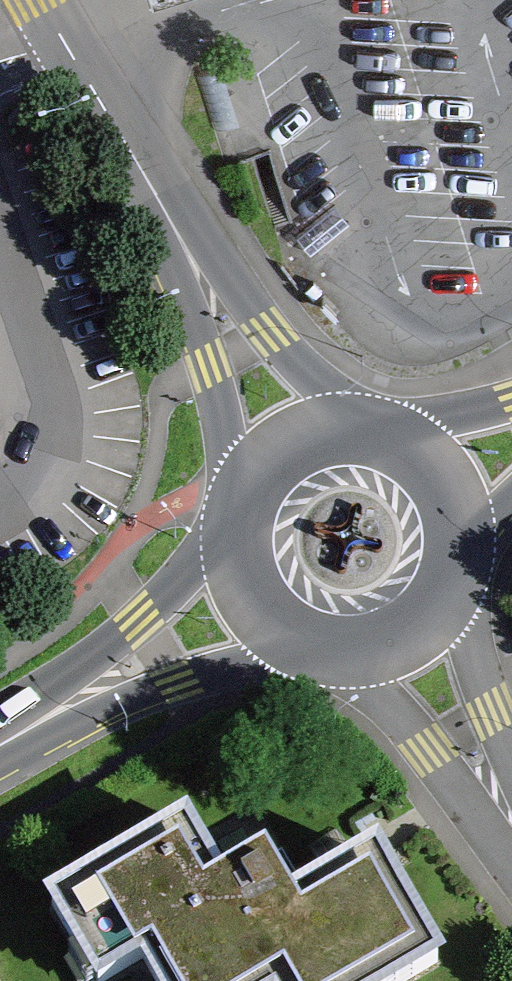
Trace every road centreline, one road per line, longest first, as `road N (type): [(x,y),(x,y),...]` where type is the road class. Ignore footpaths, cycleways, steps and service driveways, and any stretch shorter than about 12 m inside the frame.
road 1 (residential): [(201,278),(37,0)]
road 2 (primary): [(235,526),(46,719)]
road 3 (primary): [(46,719),(303,647)]
road 4 (residential): [(511,818),(453,588)]
road 5 (residential): [(348,656),(429,749),(511,818)]
road 6 (residential): [(201,278),(241,502)]
road 7 (residential): [(356,428),(201,278)]
road 8 (primary): [(462,558),(446,482),(385,434)]
road 9 (primary): [(235,526),(248,598),(303,647)]
road 10 (primary): [(356,428),(286,446),(241,502)]
road 11 (primary): [(348,656),(411,638),(453,588)]
road 12 (primary): [(511,404),(385,434)]

